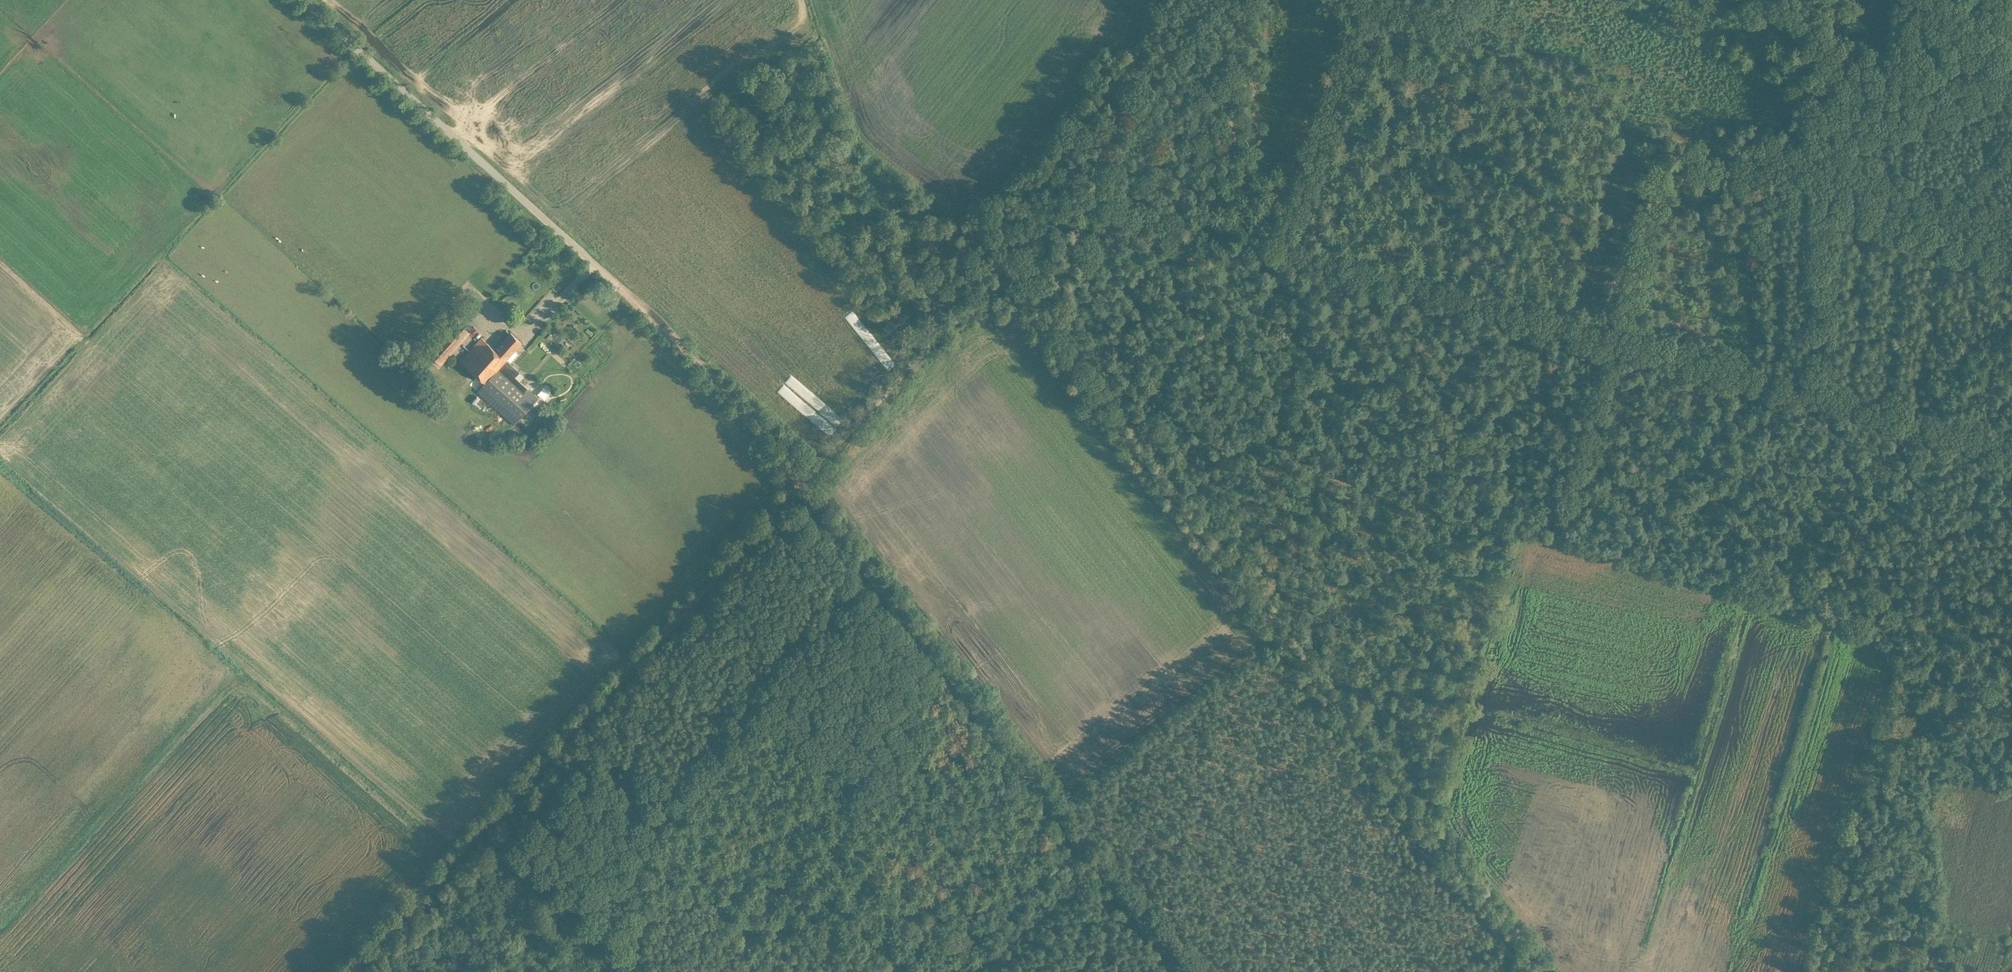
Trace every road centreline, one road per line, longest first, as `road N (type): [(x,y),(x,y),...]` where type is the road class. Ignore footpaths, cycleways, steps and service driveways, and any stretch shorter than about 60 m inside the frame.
road 1 (track): [(1584,333),(1530,531),(1102,412),(1012,294)]
road 2 (track): [(1102,412),(1554,971)]
road 3 (track): [(800,479),(348,971)]
road 4 (track): [(1139,0),(1056,276),(984,306),(905,369),(800,479)]
road 5 (track): [(1102,868),(800,479)]
road 6 (track): [(901,608),(858,643),(1065,896),(1112,971)]
road 7 (unclassified): [(597,268),(297,0)]
road 8 (track): [(800,479),(693,357),(597,268)]
road 9 (track): [(628,971),(479,826)]
road 10 (track): [(1102,868),(967,971)]
road 11 (track): [(1184,971),(1102,868)]

